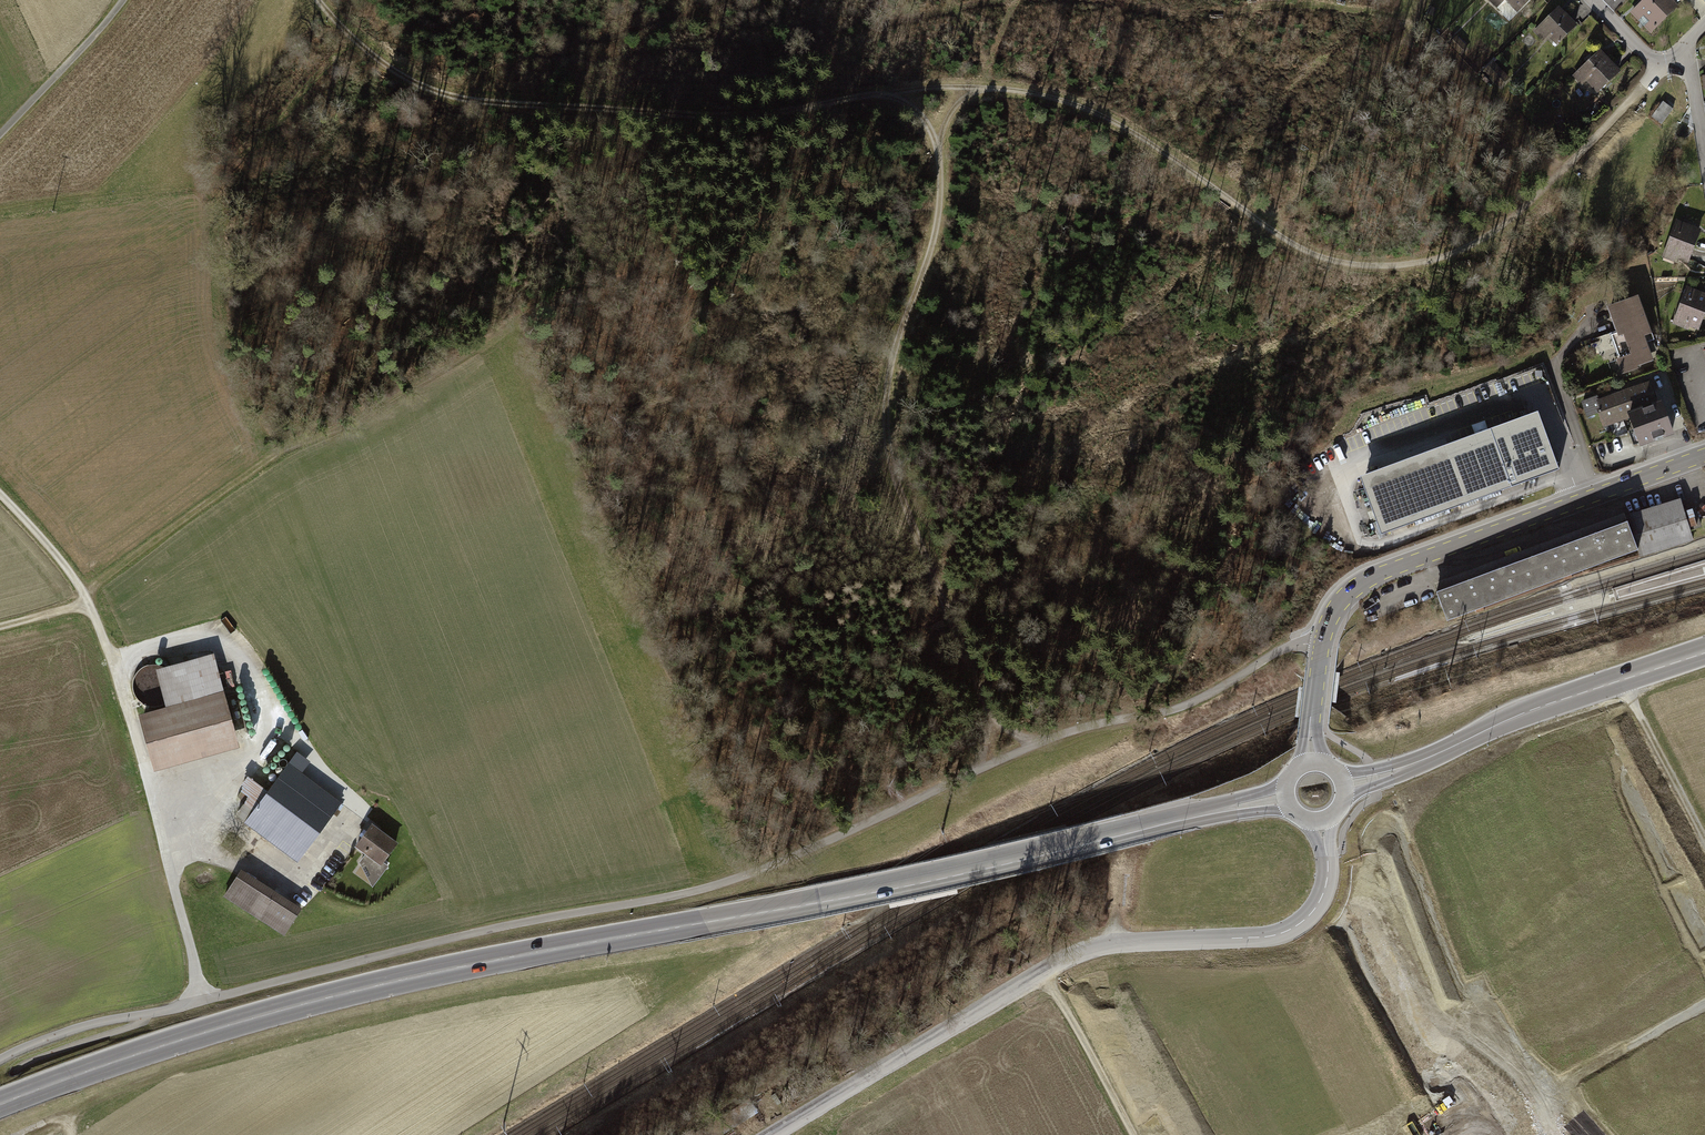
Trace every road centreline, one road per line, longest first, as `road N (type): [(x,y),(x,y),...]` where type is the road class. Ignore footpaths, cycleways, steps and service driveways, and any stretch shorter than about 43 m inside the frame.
road 1 (track): [(1322,645),(1296,644),(1175,712),(1057,736),(703,890),(109,1020),(0,1060)]
road 2 (primary): [(0,1105),(307,1004),(822,902)]
road 3 (track): [(982,87),(1084,107),(1155,145),(1302,248),(1385,266),(1444,255),(1506,221),(1661,70)]
road 4 (track): [(975,772),(991,723),(886,435),(890,376),(939,221),(942,132),(956,105),(982,87)]
road 5 (track): [(982,87),(733,115),(473,99),(394,70),(353,41),(319,0)]
road 6 (residential): [(1322,821),(1327,881),(1296,926),(1273,935),(1083,952),(778,1134)]
road 7 (track): [(83,593),(287,448),(359,419),(537,306),(657,266)]
road 8 (secondary): [(1313,762),(1322,645),(1329,620),(1359,585),(1704,455)]
road 9 (primary): [(1286,797),(822,902)]
road 10 (primary): [(1704,651),(1345,785)]
road 11 (track): [(204,1000),(108,651)]
road 12 (track): [(1704,1008),(1458,1134)]
road 13 (track): [(1425,0),(1269,227)]
road 14 (track): [(0,494),(68,569),(108,651)]
road 15 (track): [(124,0),(0,134)]
road 16 (track): [(1132,1134),(1047,973)]
road 17 (track): [(1624,679),(1704,839)]
road 18 (residential): [(1593,0),(1661,70),(1682,51)]

